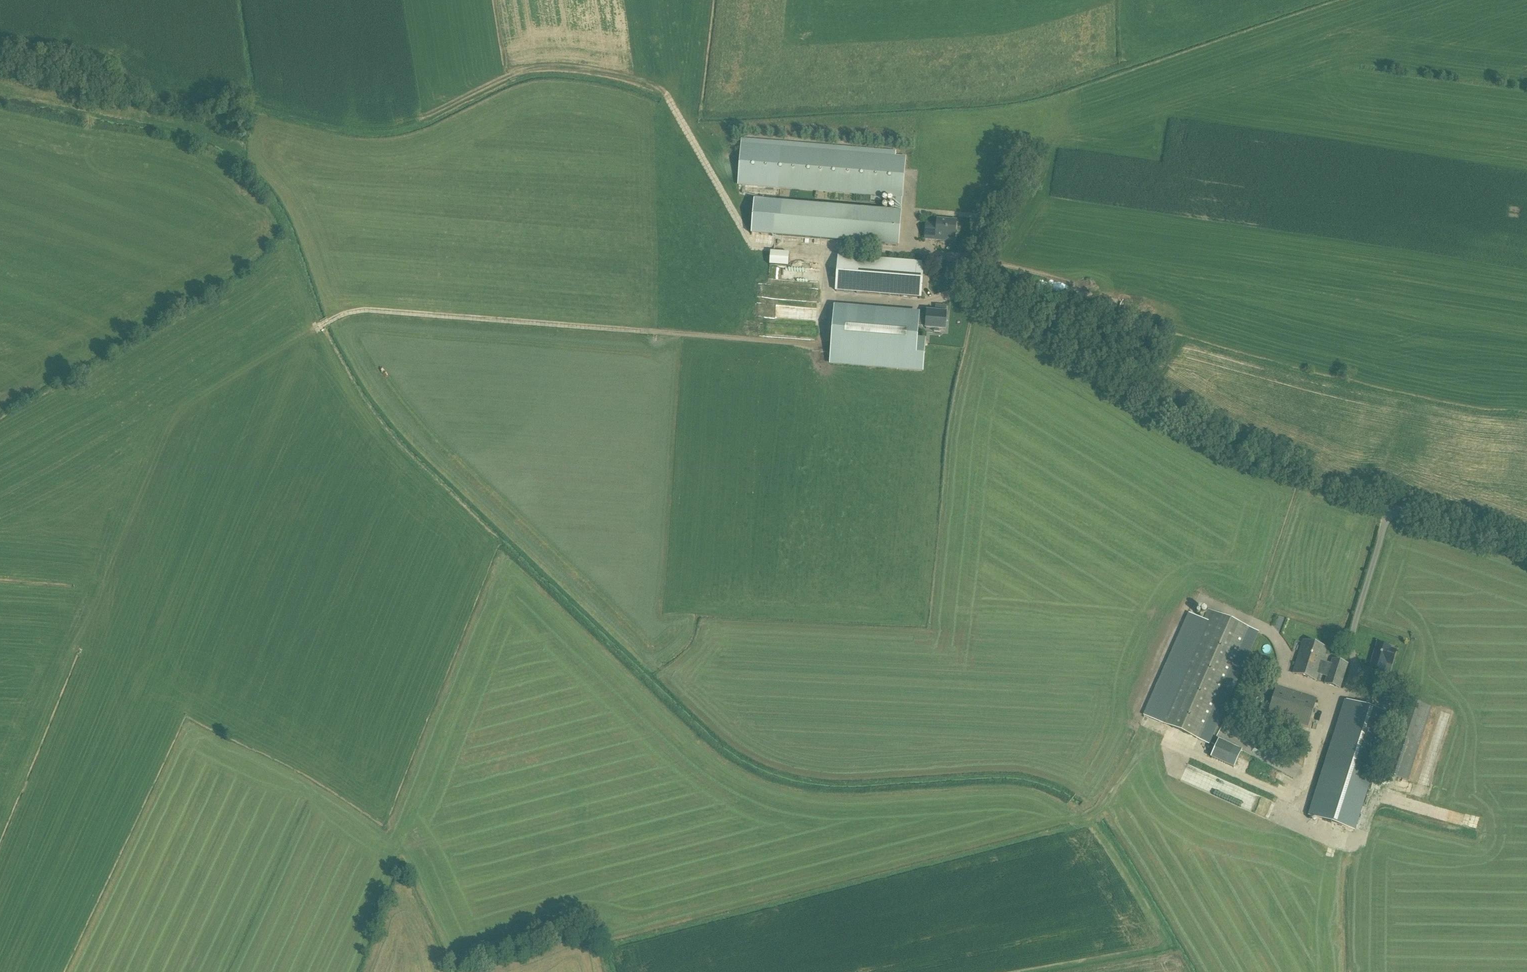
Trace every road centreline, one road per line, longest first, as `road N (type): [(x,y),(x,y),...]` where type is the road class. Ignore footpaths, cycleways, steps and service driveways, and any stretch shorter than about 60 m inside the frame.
road 1 (unclassified): [(1526,552),(1258,458),(971,289)]
road 2 (track): [(317,328),(365,310),(820,344),(826,299),(862,304)]

